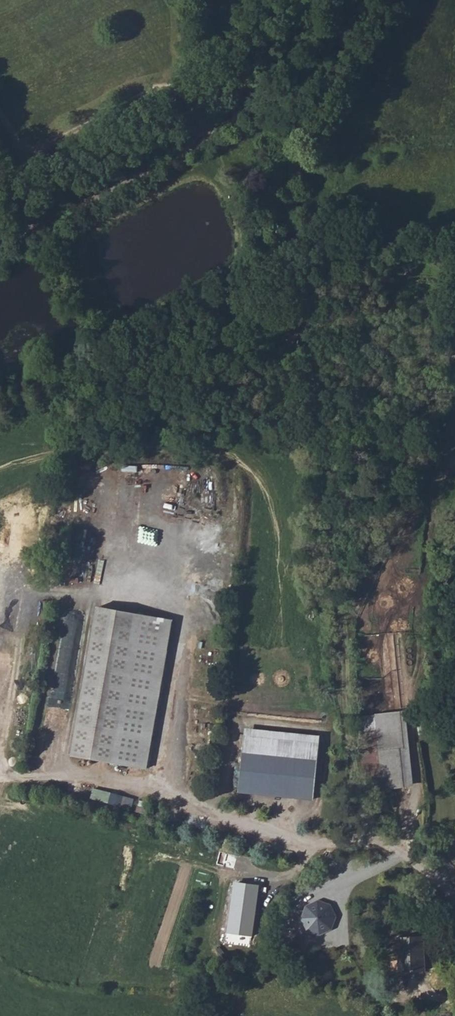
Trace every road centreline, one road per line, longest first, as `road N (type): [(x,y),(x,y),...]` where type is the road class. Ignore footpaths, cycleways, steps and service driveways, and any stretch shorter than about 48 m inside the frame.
road 1 (track): [(367,831),(346,726),(332,476),(318,375),(282,236),(280,175),(354,19),(354,0)]
road 2 (track): [(0,242),(119,187),(225,123),(338,0)]
road 3 (track): [(367,831),(306,843),(139,790),(62,783)]

